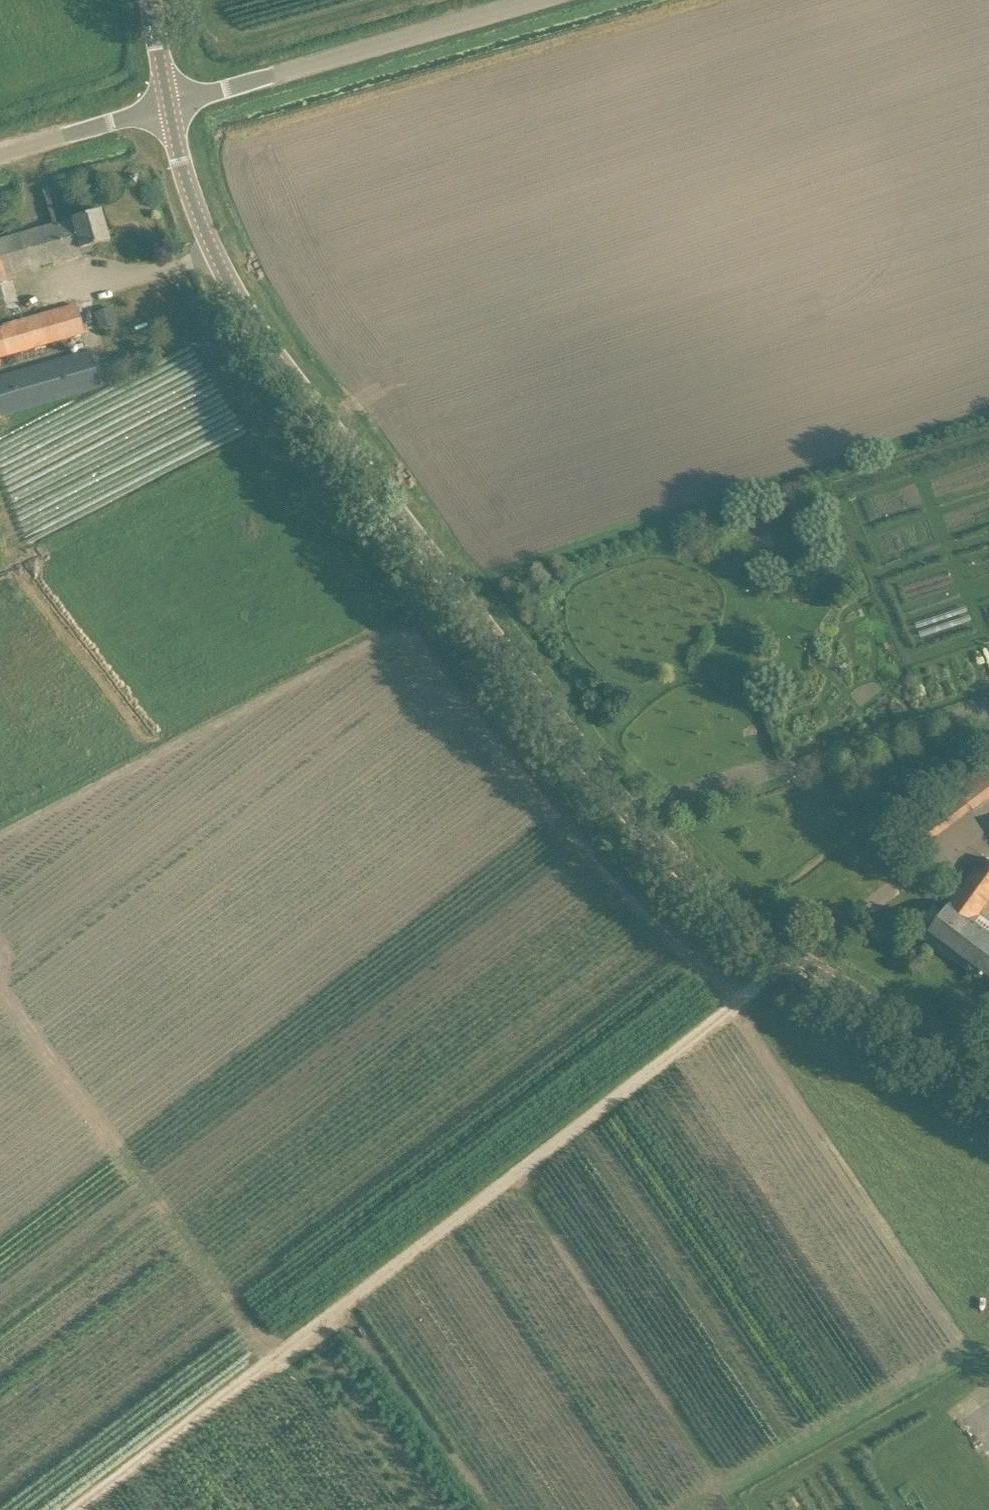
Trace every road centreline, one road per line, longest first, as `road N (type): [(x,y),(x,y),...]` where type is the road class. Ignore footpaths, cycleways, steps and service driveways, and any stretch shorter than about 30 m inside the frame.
road 1 (unclassified): [(988,1076),(811,974),(659,852),(283,377),(235,304),(195,215),(173,104)]
road 2 (unclassified): [(173,104),(538,0)]
road 3 (unclassified): [(0,154),(173,104)]

